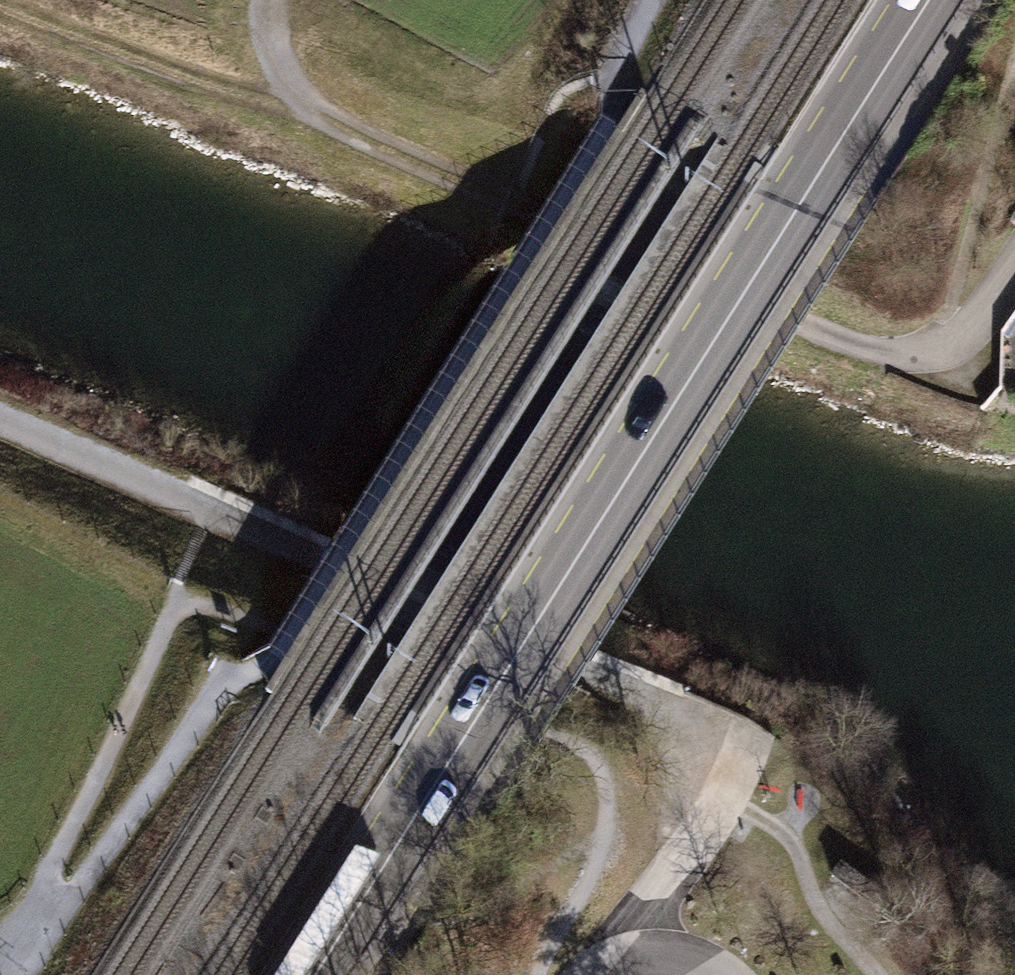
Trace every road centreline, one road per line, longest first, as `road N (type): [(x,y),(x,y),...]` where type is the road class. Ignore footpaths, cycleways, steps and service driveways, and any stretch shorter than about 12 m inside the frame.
road 1 (primary): [(315,974),(931,0)]
road 2 (track): [(0,418),(628,684),(729,747),(735,780),(596,974)]
road 3 (track): [(949,340),(896,356),(344,125),(301,99),(279,67),(273,0)]
road 4 (residential): [(595,974),(666,960),(712,974)]

